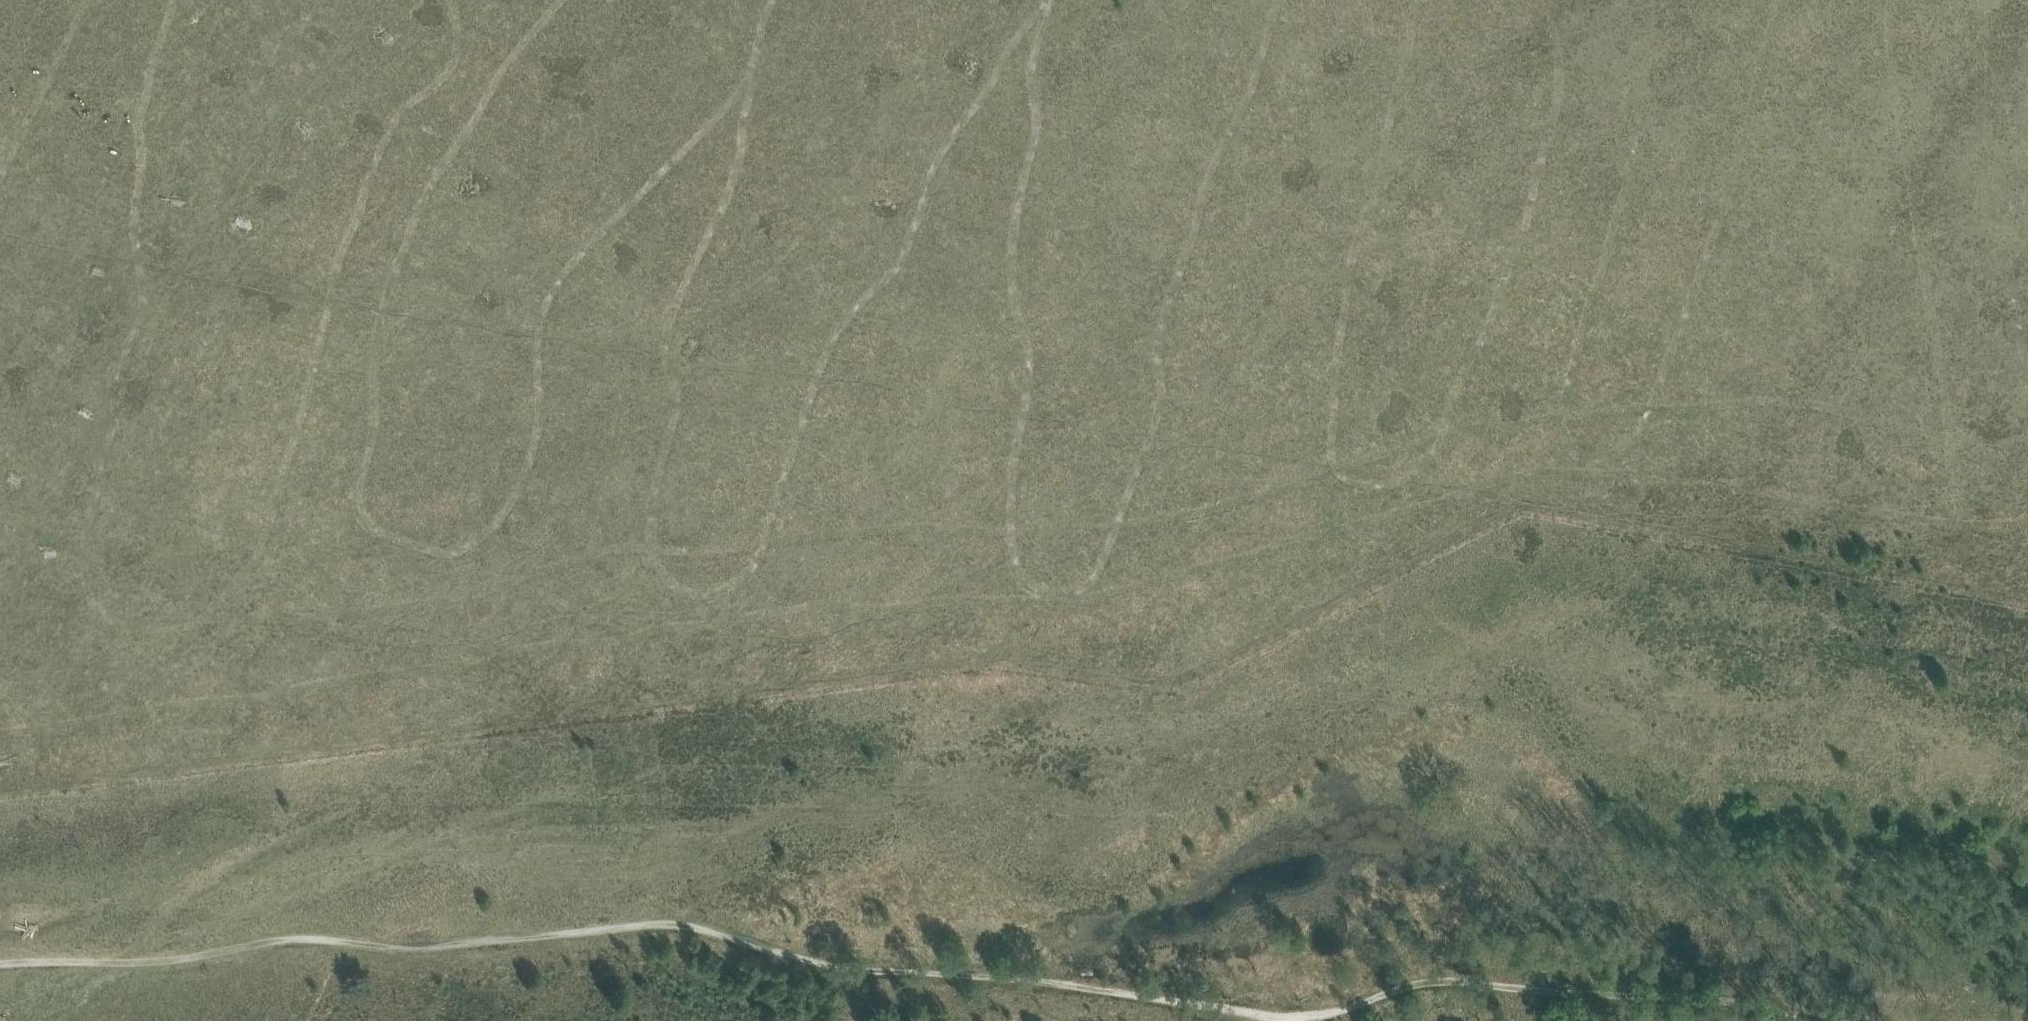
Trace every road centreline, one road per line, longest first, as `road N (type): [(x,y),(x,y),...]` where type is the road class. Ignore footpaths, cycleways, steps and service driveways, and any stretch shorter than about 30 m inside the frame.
road 1 (track): [(0,963),(128,962),(300,939),(498,942),(669,925),(798,958),(1339,1013),(1422,983),(1500,973),(1877,1020)]

